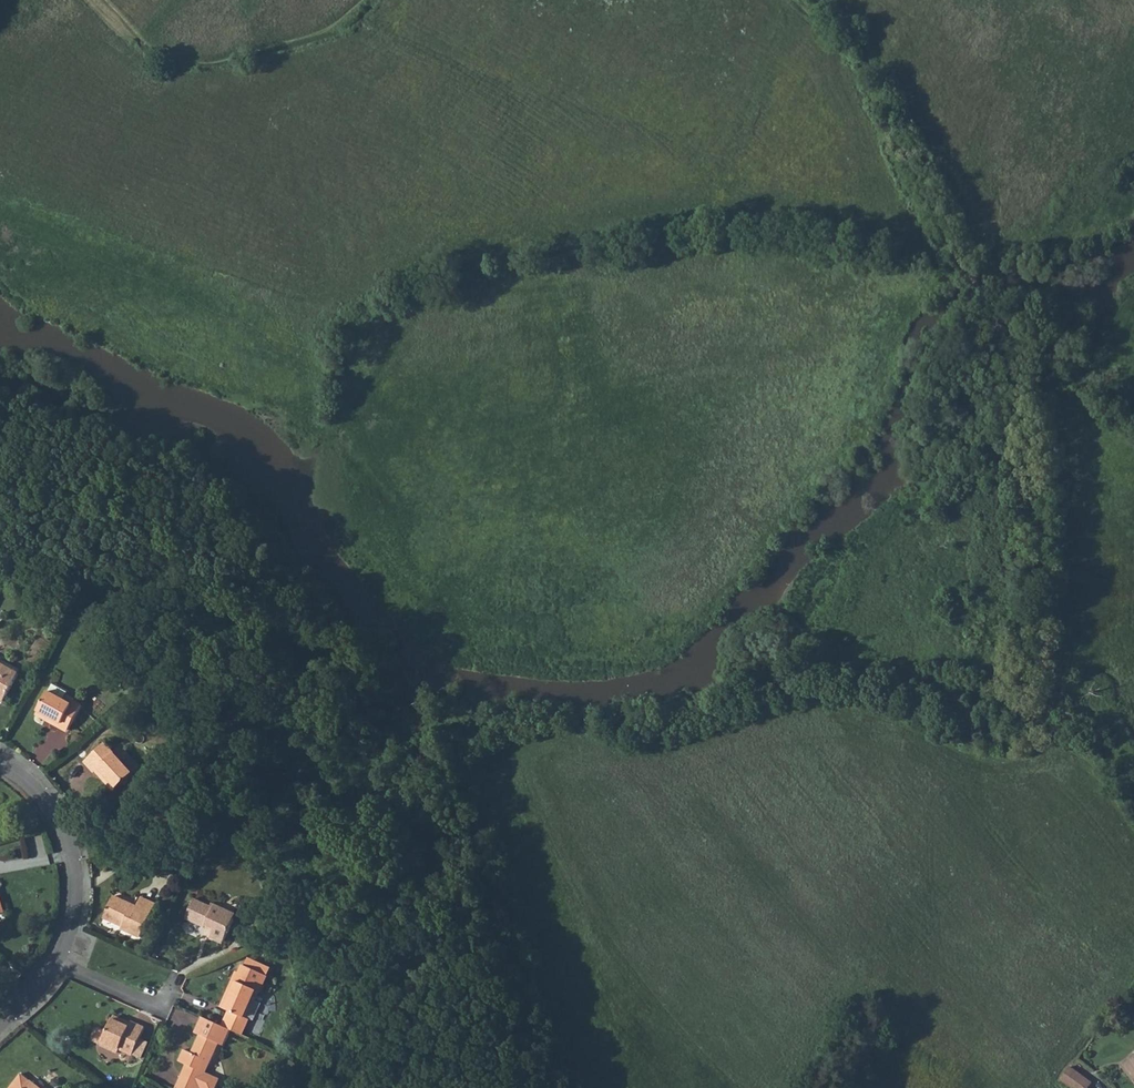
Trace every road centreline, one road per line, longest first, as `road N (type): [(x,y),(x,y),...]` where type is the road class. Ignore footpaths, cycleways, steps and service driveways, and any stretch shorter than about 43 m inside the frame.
road 1 (residential): [(0,760),(40,796),(68,856),(69,924),(51,961)]
road 2 (residential): [(51,961),(142,1001),(157,1001),(174,985)]

